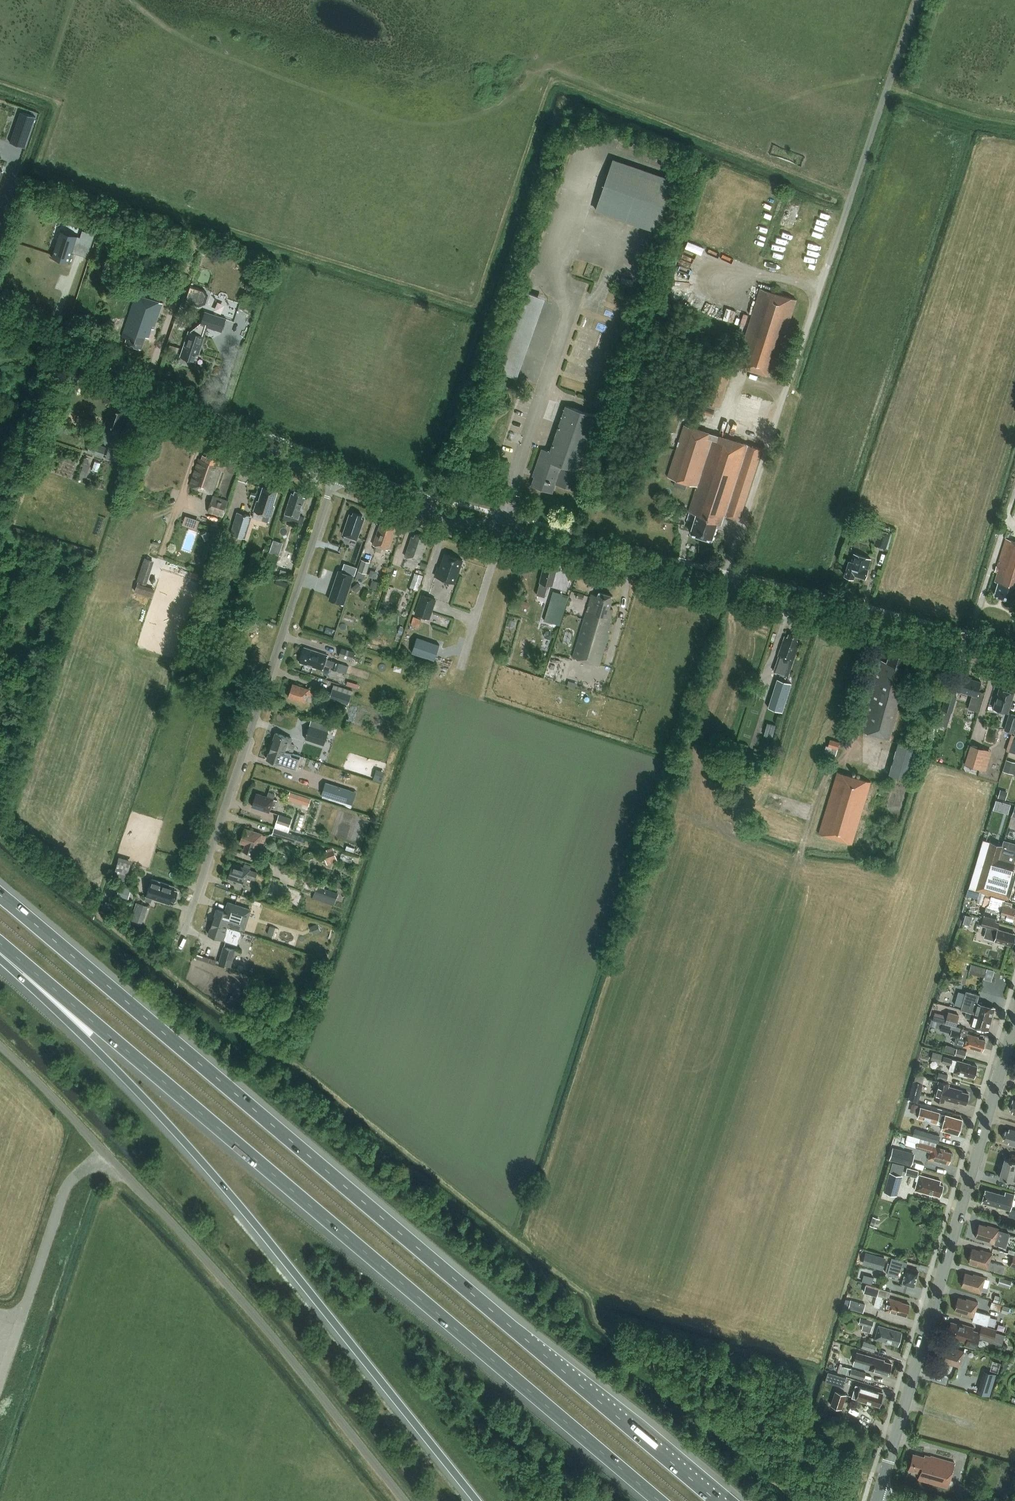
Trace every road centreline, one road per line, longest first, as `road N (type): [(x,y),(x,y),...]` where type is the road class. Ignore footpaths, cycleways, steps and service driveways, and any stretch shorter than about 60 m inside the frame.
road 1 (motorway): [(716,1500),(0,894)]
road 2 (motorway): [(0,943),(656,1500)]
road 3 (motorway): [(0,954),(202,1162),(477,1500)]
road 4 (secondary): [(1014,659),(501,530),(335,478)]
road 5 (unclassified): [(403,1500),(107,1156),(0,1051)]
road 6 (secondary): [(877,1500),(1014,1019)]
road 7 (unclassified): [(181,947),(335,478)]
road 8 (secondary): [(335,478),(221,429),(0,306)]

